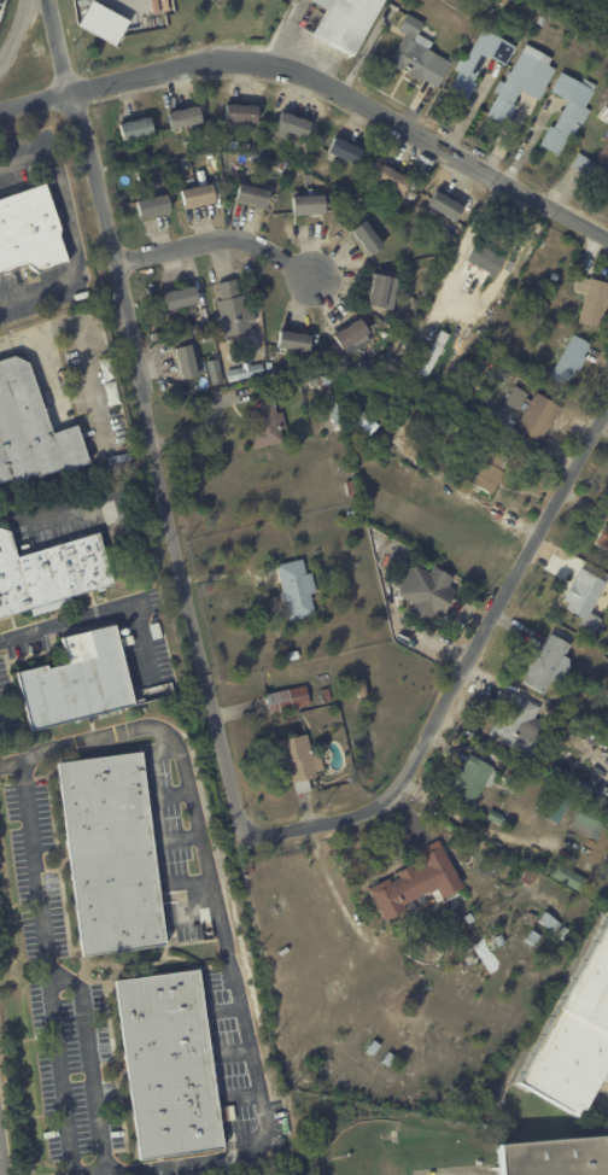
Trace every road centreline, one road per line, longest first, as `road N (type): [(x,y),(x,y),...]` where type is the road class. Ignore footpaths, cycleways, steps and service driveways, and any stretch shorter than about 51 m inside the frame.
road 1 (residential): [(246,836),(69,94)]
road 2 (residential): [(0,113),(203,64),(274,66),(335,89),(607,238)]
road 3 (residential): [(607,408),(392,791),(351,816),(246,836)]
road 4 (residential): [(113,262),(235,239),(312,279)]

